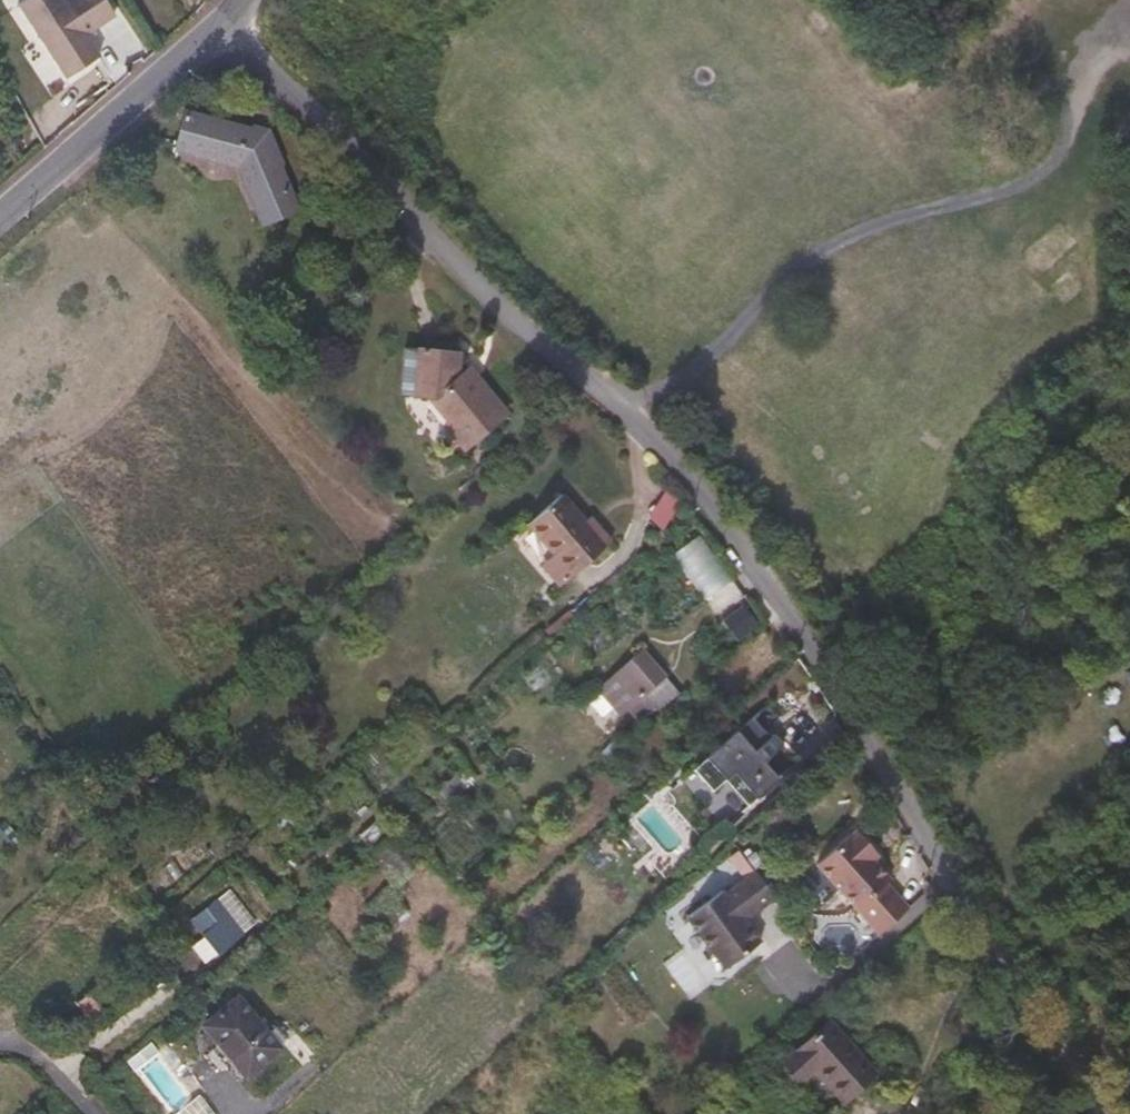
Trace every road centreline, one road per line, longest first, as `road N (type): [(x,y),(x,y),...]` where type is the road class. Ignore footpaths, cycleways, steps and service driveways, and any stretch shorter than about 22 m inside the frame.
road 1 (residential): [(222,21),(661,443),(825,675),(1106,1113)]
road 2 (track): [(611,393),(647,392),(710,359),(800,275),(871,225),(1015,190),(1047,172),(1087,86),(1110,57),(1129,48)]
road 3 (residential): [(222,21),(0,222)]

